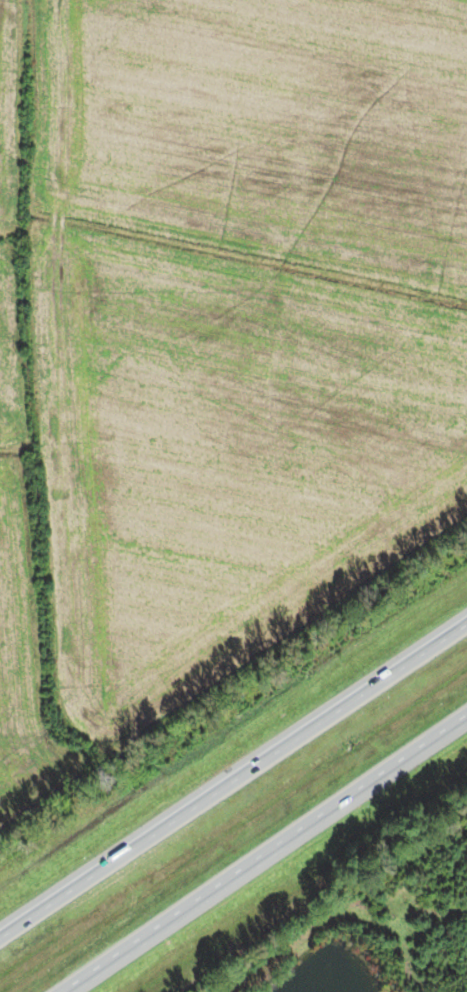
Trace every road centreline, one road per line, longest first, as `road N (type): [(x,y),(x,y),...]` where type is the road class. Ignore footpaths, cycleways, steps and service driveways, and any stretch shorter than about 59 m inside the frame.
road 1 (motorway): [(466,630),(0,941)]
road 2 (motorway): [(64,991),(466,718)]

